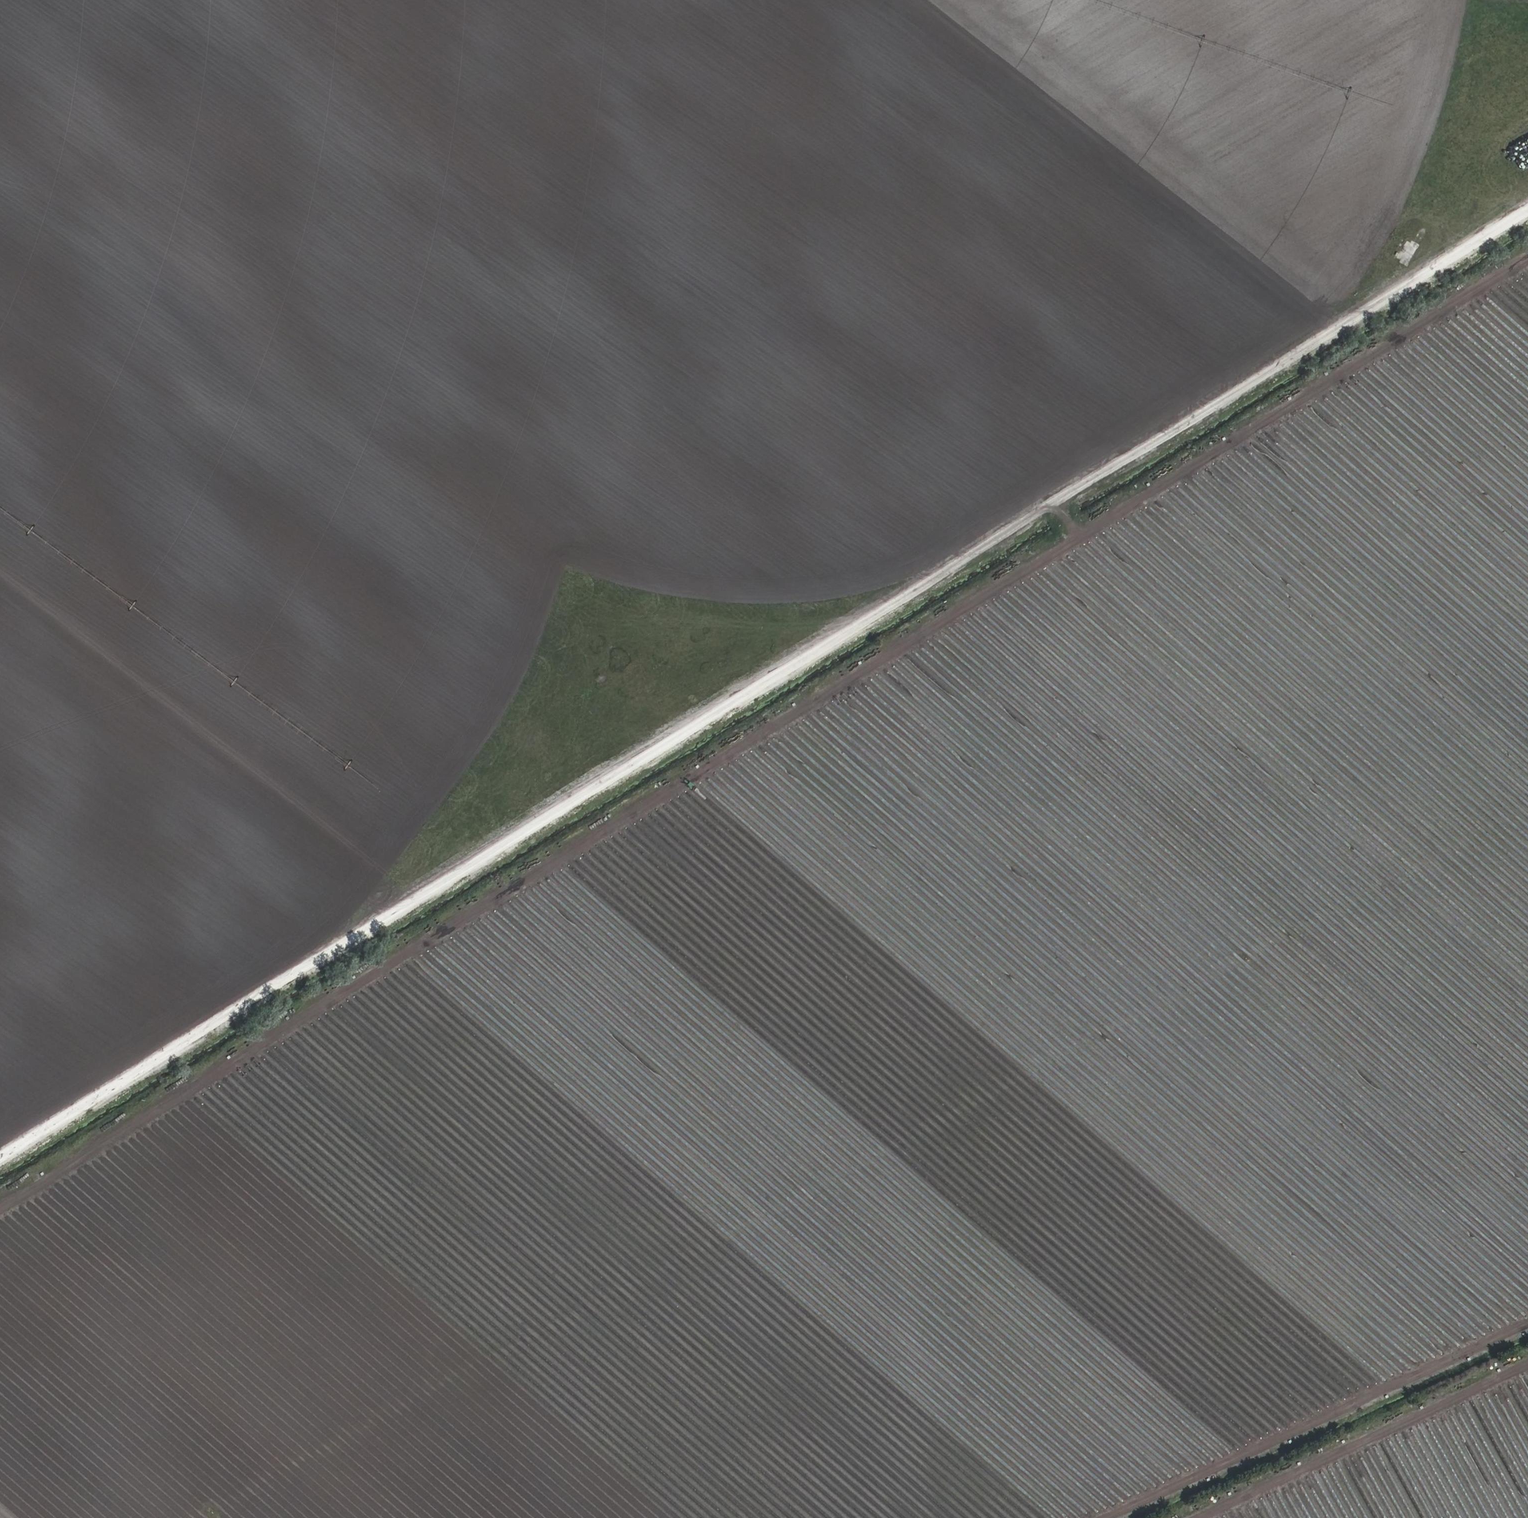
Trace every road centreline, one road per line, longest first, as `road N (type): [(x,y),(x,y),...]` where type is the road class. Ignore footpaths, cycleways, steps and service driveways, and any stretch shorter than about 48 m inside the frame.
road 1 (track): [(1527,212),(0,1162)]
road 2 (track): [(1103,1517),(1527,1323)]

